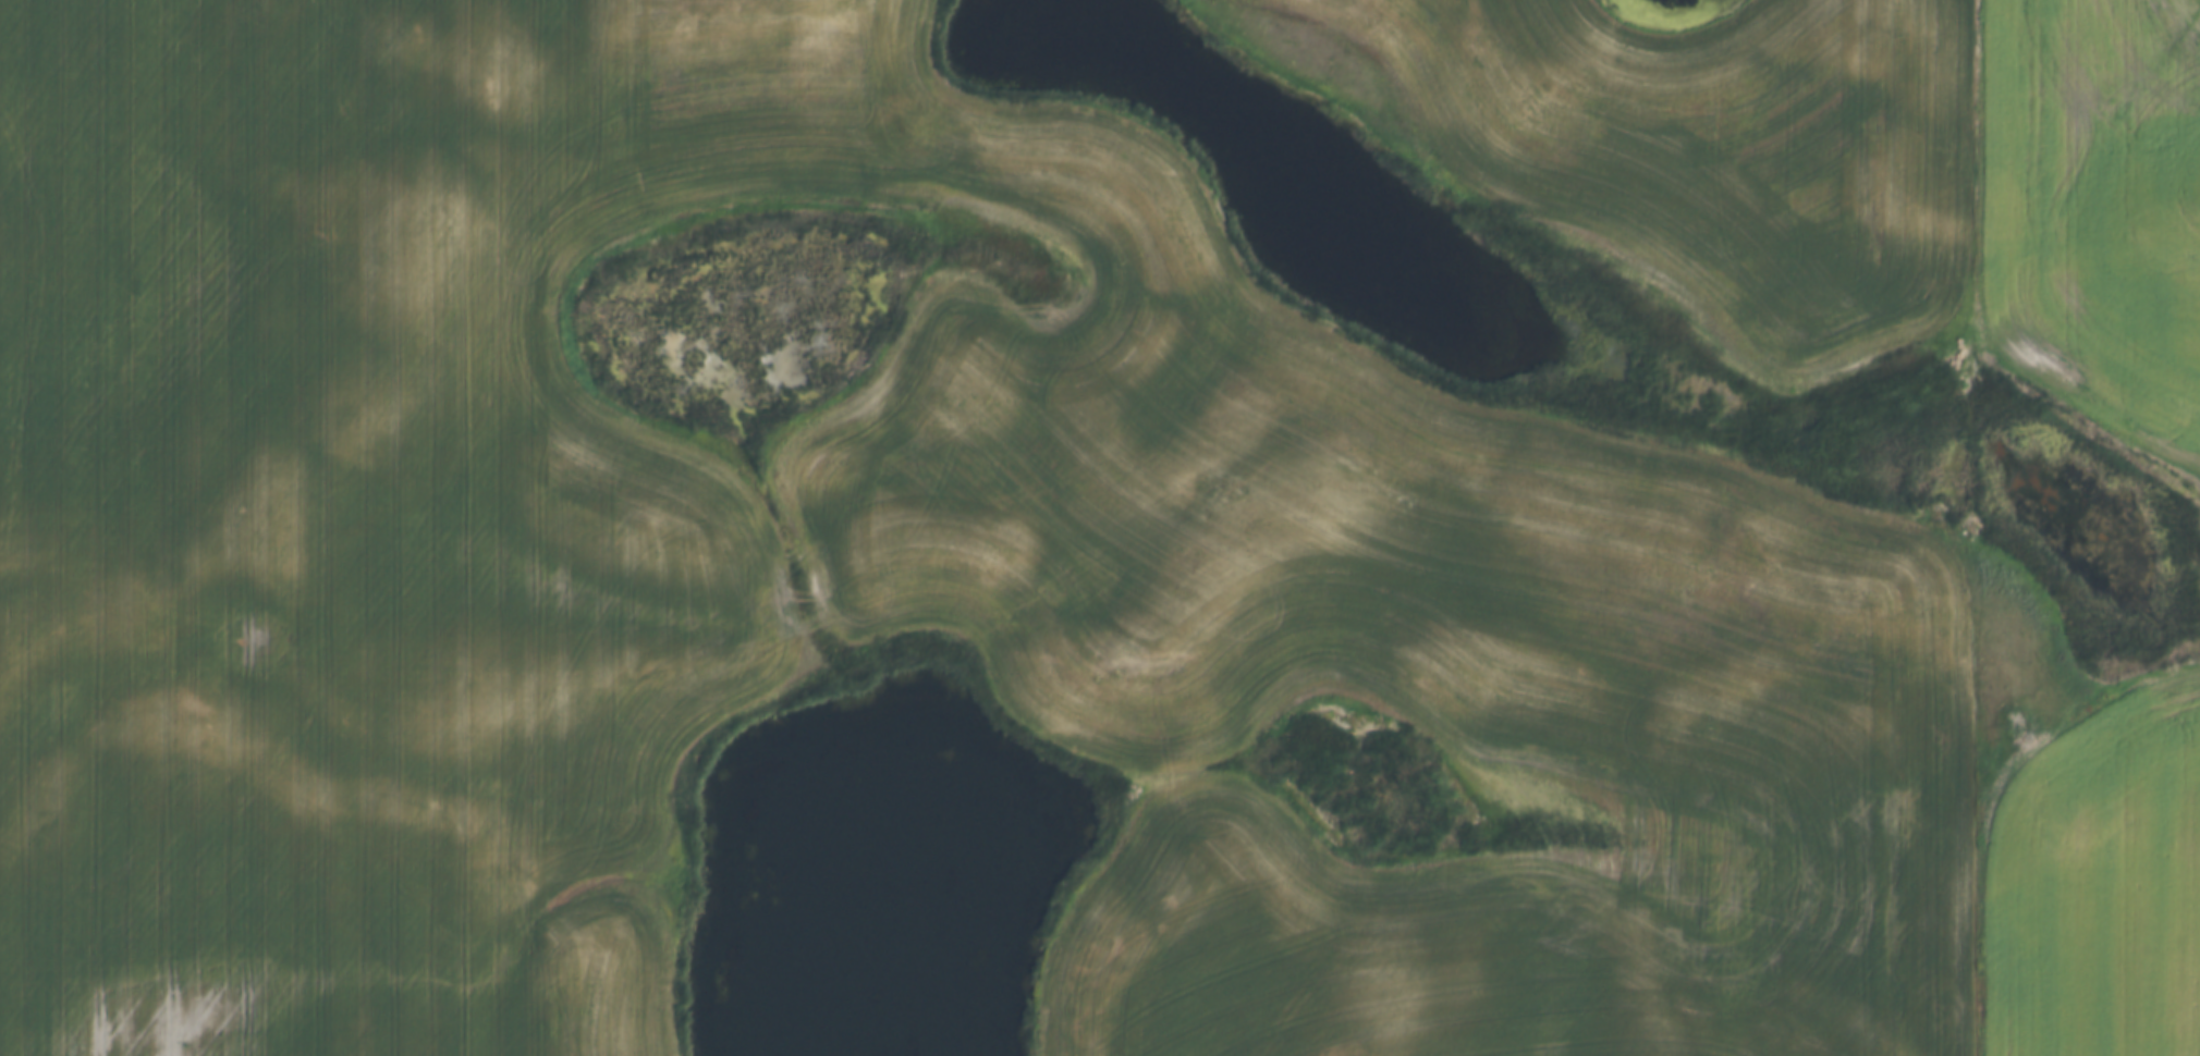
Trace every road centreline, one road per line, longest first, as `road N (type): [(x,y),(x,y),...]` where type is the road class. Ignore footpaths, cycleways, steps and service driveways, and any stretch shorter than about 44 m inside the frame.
road 1 (track): [(1994,1055),(1989,851),(2003,785),(2079,720),(2199,678)]

